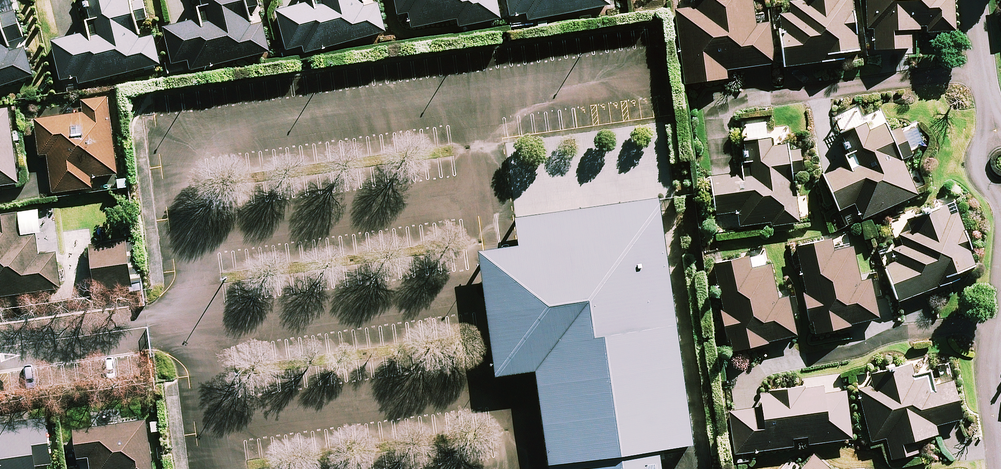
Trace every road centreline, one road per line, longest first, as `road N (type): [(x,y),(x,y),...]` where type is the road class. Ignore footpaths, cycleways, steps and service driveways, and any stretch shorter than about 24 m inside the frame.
road 1 (residential): [(732,103),(982,69)]
road 2 (residential): [(794,363),(899,333),(996,319)]
road 3 (residential): [(996,319),(997,441)]

